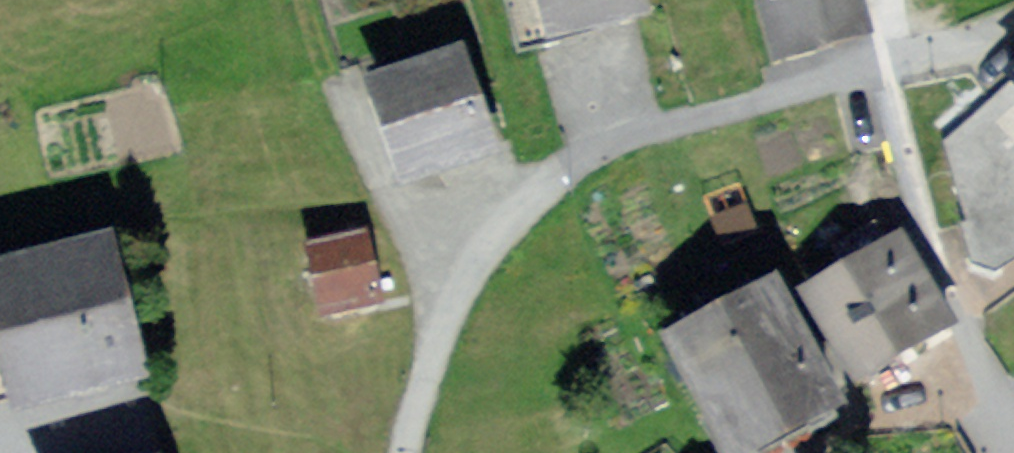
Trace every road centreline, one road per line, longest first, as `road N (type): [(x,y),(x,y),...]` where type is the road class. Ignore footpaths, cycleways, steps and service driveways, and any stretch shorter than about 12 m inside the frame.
road 1 (residential): [(392,452),(439,282),(472,232),(518,194),(583,150),(893,67)]
road 2 (residential): [(893,67),(920,203),(960,312),(1013,405)]
road 3 (track): [(439,282),(383,187),(312,0)]
road 4 (residential): [(893,67),(987,35),(1013,12)]

